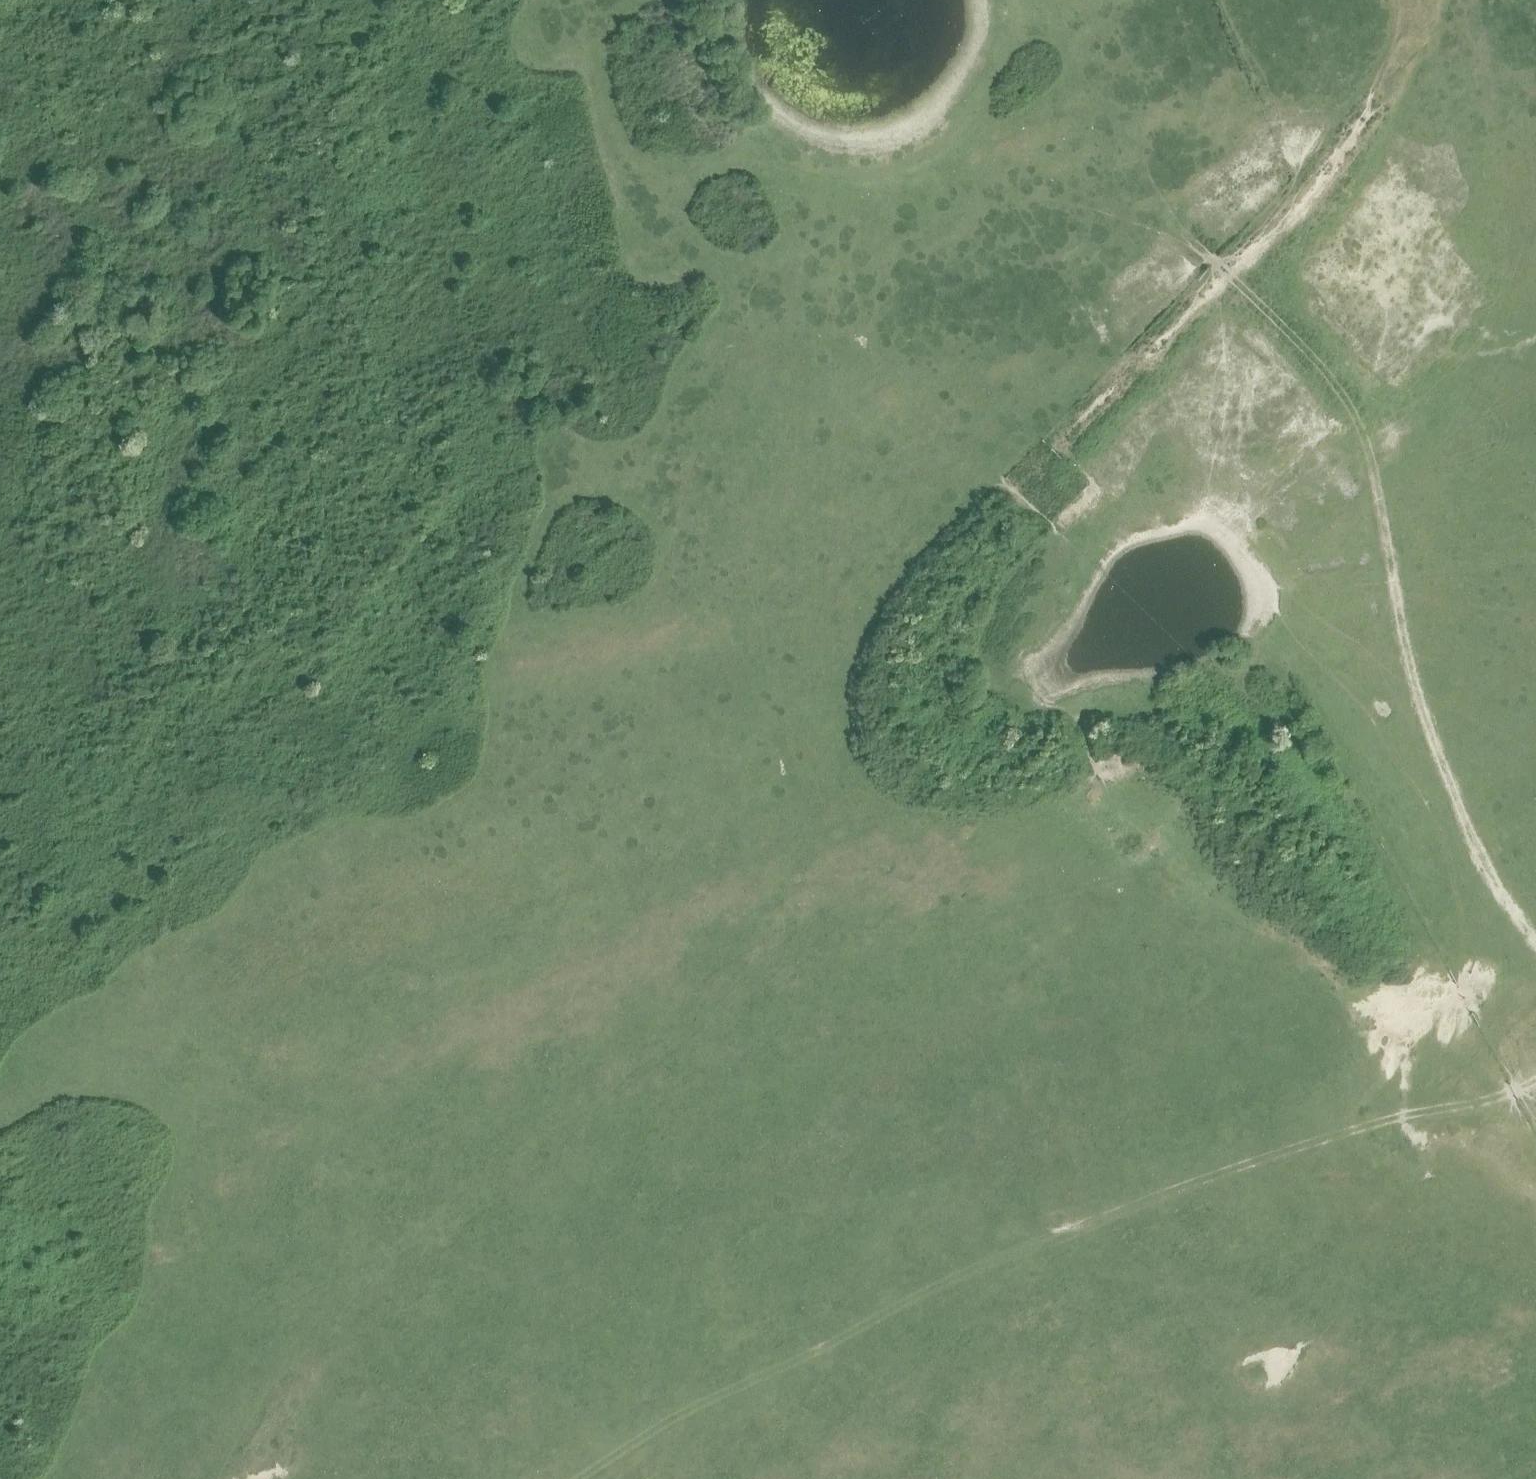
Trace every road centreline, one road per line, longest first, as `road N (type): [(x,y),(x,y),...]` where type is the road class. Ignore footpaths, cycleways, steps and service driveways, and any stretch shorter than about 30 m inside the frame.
road 1 (track): [(1535,1074),(1324,1139),(932,1287),(564,1478)]
road 2 (track): [(1171,218),(1350,401),(1376,469),(1395,612),(1442,775),(1477,868),(1535,952)]

